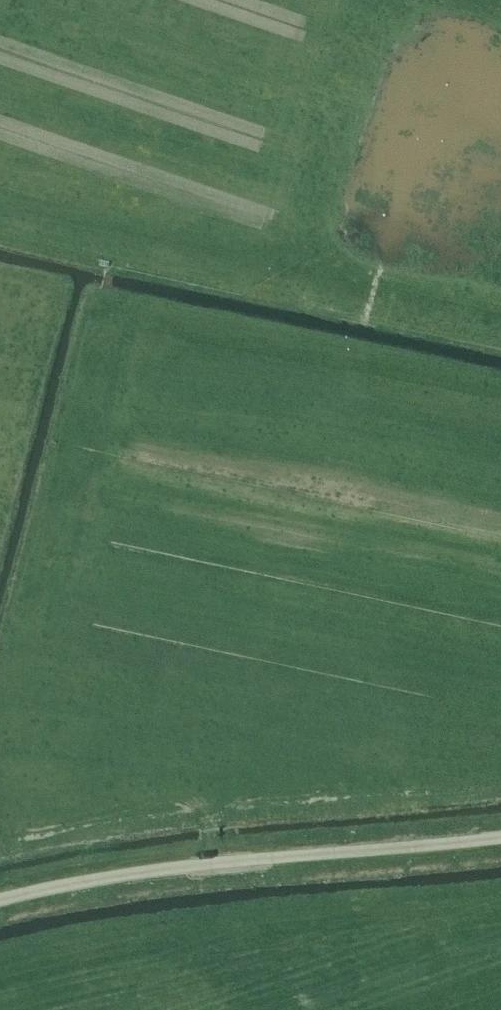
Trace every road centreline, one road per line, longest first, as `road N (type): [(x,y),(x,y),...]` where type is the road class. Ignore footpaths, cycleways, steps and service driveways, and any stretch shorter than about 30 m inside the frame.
road 1 (unclassified): [(0,900),(139,872),(500,835)]

